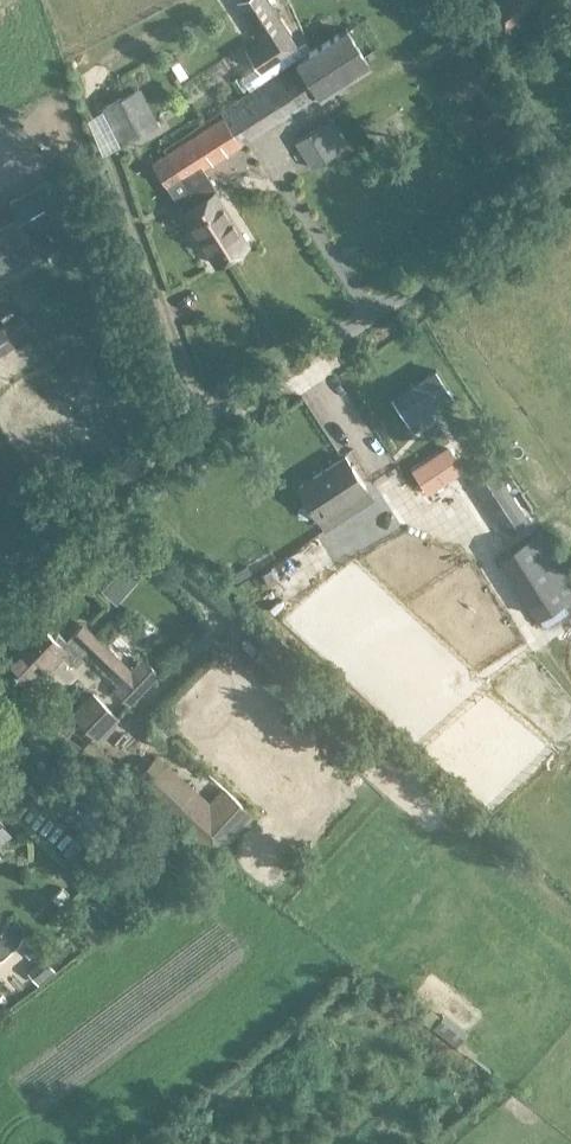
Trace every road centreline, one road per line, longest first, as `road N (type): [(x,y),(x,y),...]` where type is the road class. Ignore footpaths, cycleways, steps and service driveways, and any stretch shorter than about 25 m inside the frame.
road 1 (unclassified): [(0,558),(570,189)]

